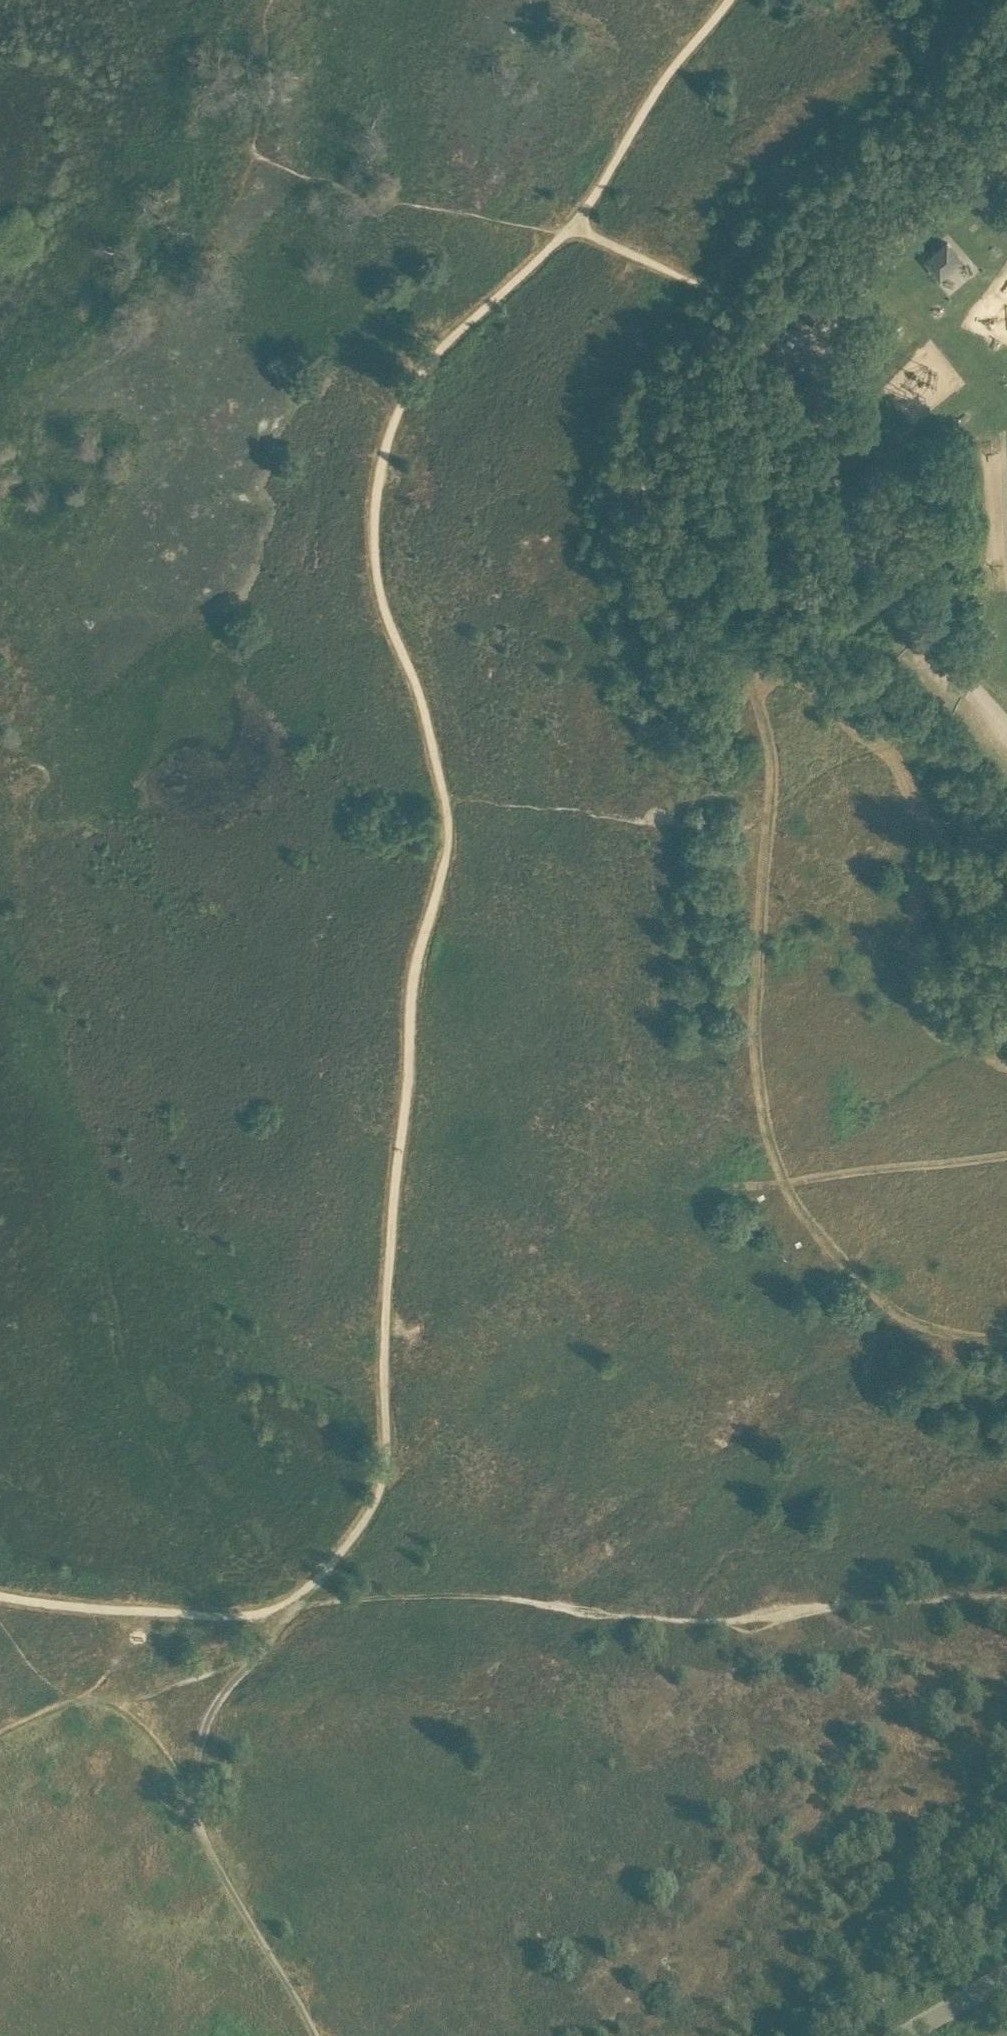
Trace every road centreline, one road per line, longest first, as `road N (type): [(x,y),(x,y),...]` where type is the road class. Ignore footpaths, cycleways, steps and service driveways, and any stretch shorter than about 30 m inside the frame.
road 1 (track): [(1006,718),(948,660),(866,535),(839,441),(845,354),(859,314),(910,244),(975,189),(1006,177)]
road 2 (track): [(292,1607),(218,1713),(204,1831),(318,2035)]

